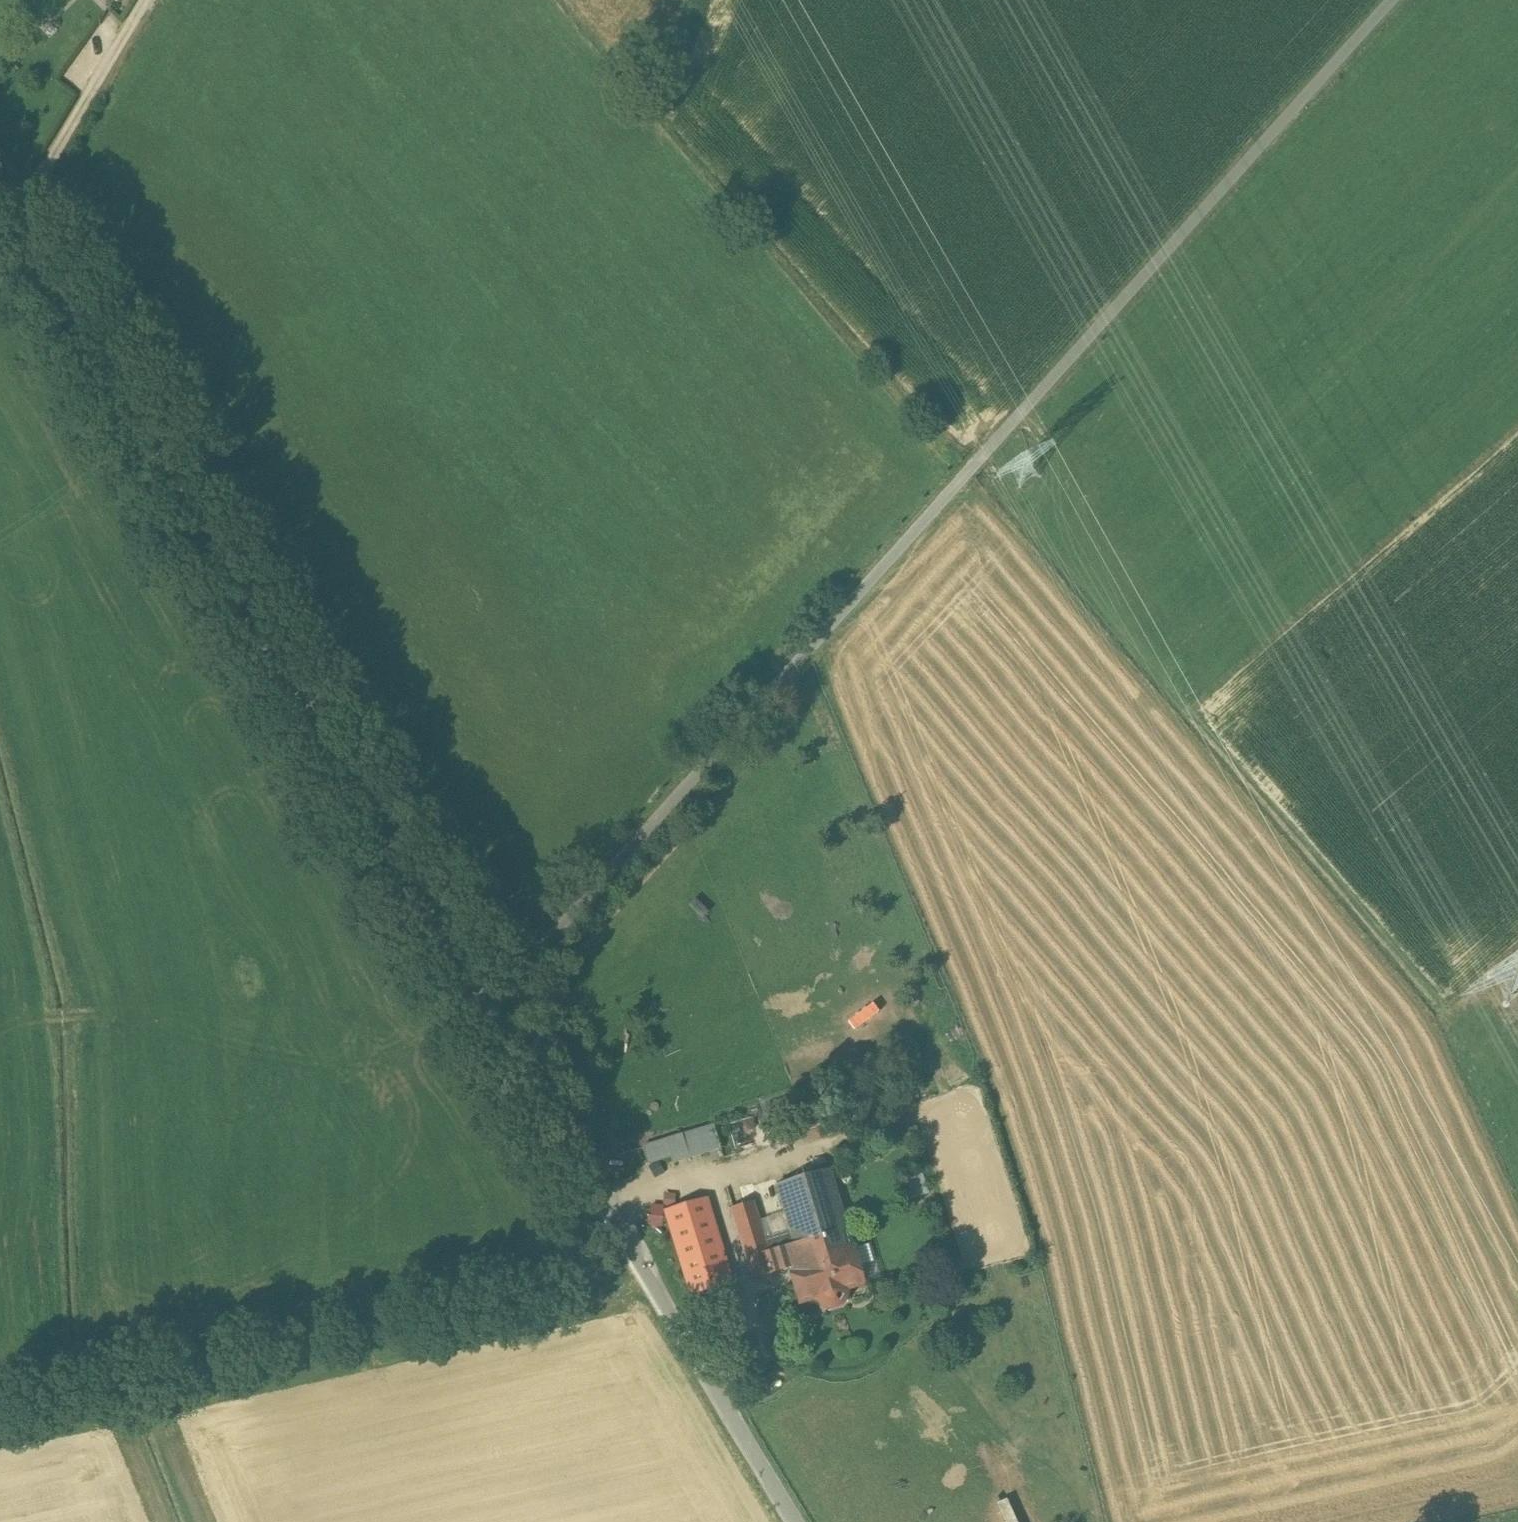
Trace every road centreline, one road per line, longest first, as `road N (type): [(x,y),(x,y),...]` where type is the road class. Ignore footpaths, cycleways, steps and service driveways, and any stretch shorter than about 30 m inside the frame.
road 1 (residential): [(1395,0),(491,1001)]
road 2 (unclassified): [(491,1001),(0,188)]
road 3 (unclassified): [(796,1521),(491,1001)]

